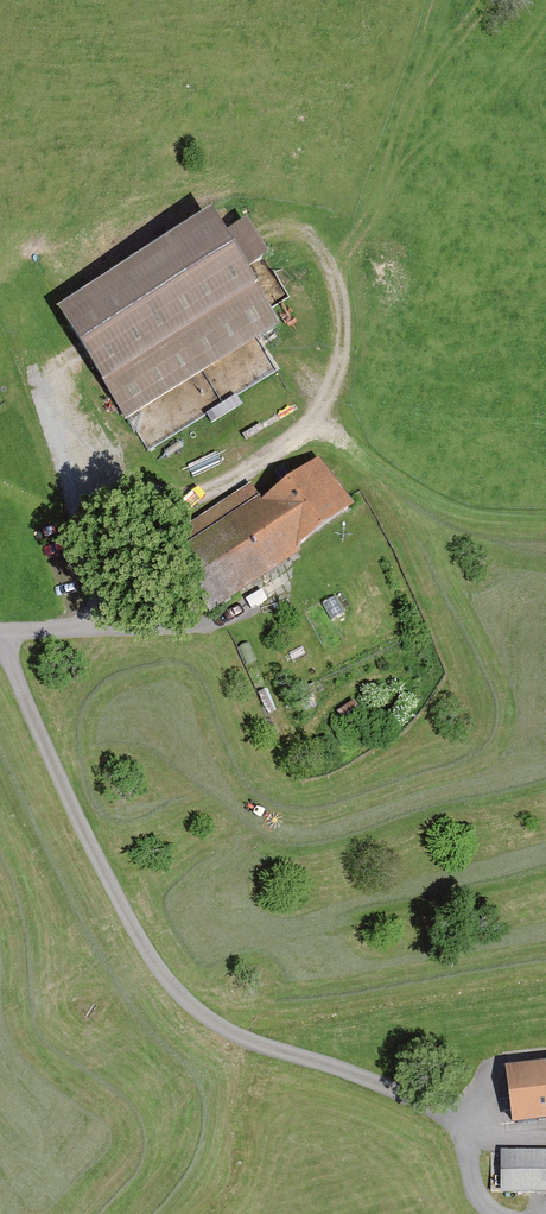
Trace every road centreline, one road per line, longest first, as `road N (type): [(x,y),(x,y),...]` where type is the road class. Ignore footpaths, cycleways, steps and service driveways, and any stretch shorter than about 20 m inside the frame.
road 1 (track): [(0,636),(137,933),(180,991),(232,1035),(438,1112),(480,1213)]
road 2 (residential): [(0,634),(99,626),(108,589),(89,527),(119,507),(180,512),(327,425)]
road 3 (track): [(327,425),(427,502),(498,518),(545,515)]

